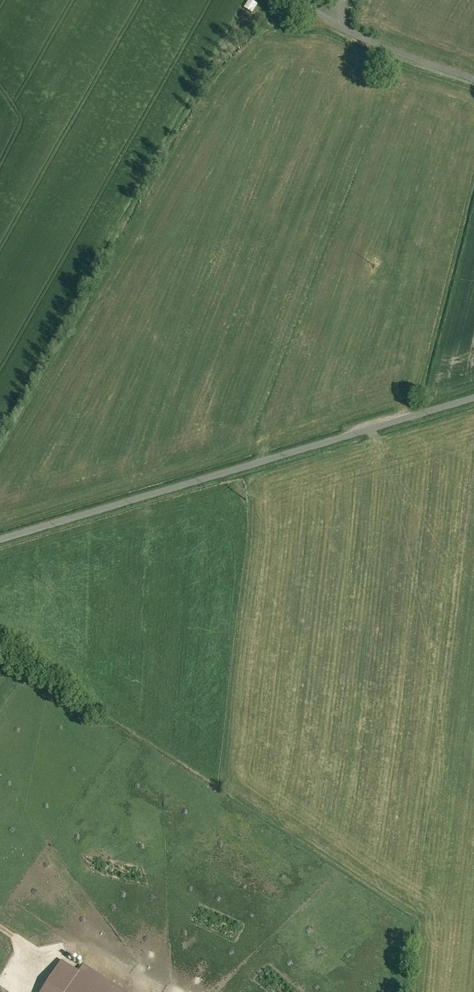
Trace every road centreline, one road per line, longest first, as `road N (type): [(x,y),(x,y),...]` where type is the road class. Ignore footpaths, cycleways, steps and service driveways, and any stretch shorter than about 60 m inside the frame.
road 1 (unclassified): [(0,542),(473,400)]

